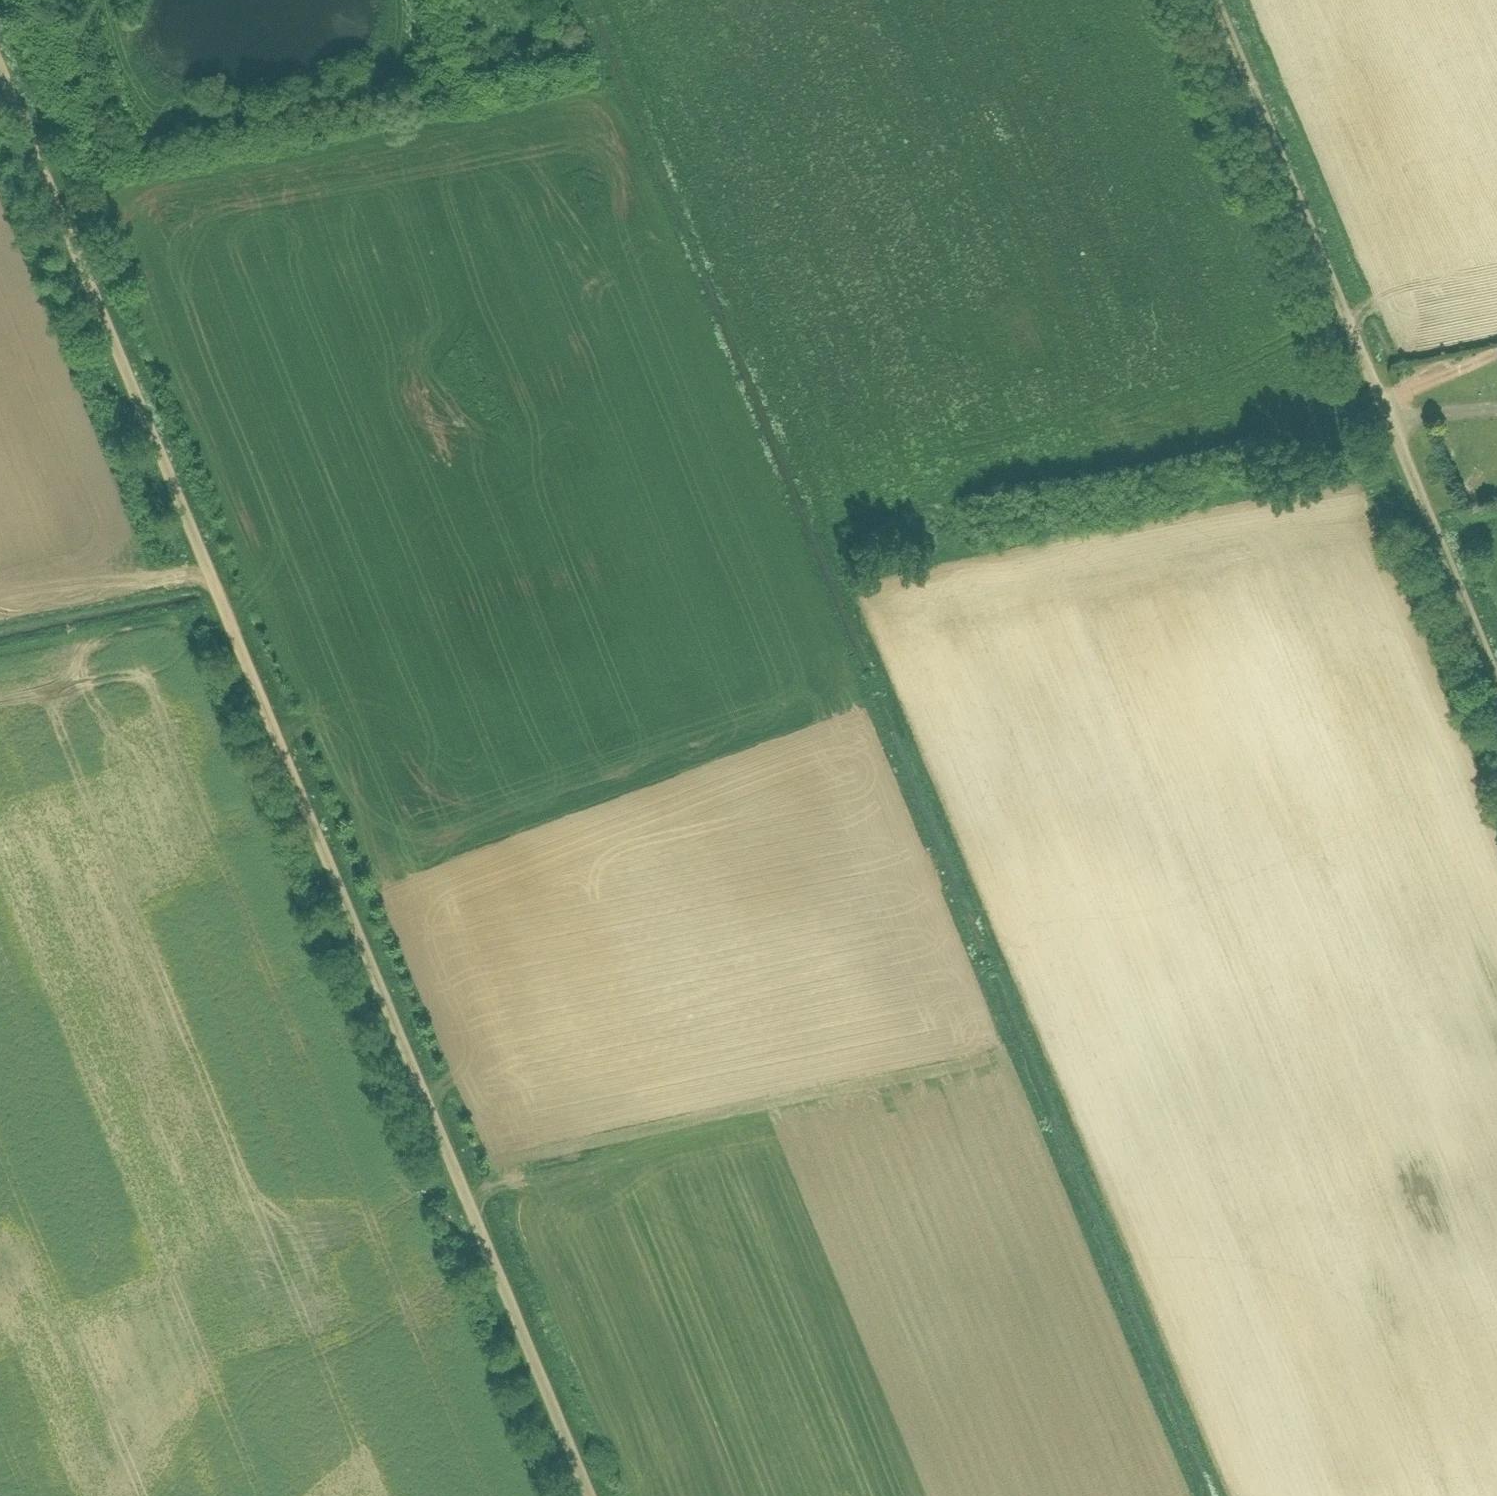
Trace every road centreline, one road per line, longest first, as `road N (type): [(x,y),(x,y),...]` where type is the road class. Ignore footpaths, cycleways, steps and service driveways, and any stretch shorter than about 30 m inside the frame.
road 1 (unclassified): [(595,1495),(0,45)]
road 2 (unclassified): [(1496,646),(1229,0)]

